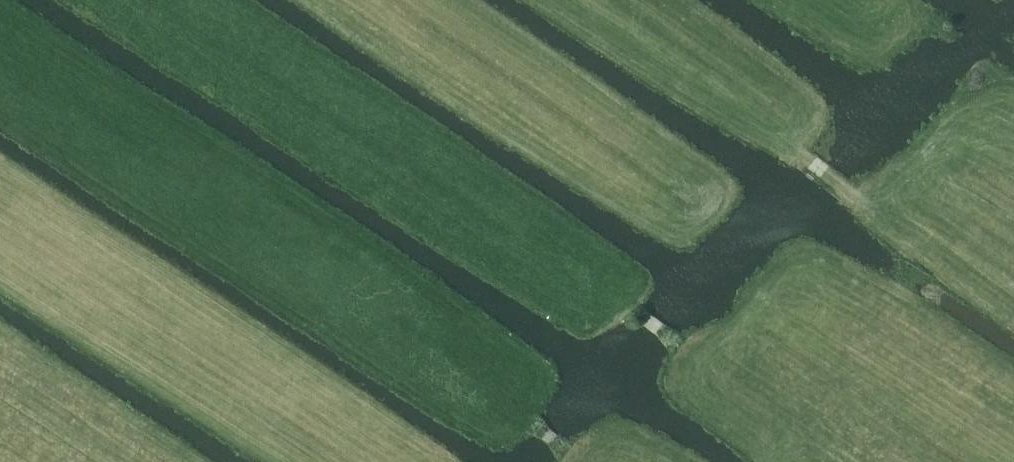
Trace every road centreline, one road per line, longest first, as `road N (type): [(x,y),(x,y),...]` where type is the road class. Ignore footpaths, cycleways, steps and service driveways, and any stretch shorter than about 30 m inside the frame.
road 1 (track): [(1013,184),(896,293),(768,461)]

